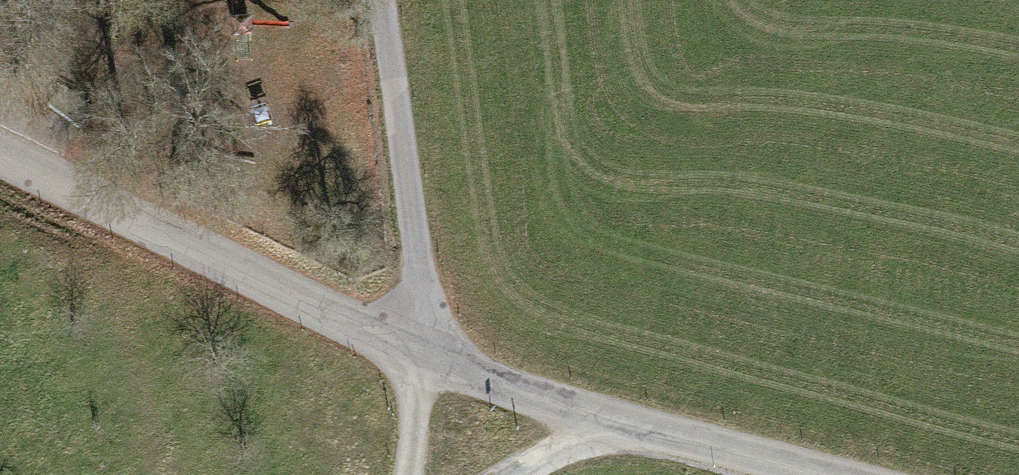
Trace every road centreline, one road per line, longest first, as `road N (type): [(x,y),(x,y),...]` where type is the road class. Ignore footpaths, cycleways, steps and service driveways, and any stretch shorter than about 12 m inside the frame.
road 1 (unclassified): [(0,156),(426,357)]
road 2 (unclassified): [(426,357),(634,429),(819,474)]
road 3 (unclassified): [(379,0),(426,357)]
road 4 (track): [(511,474),(634,429)]

